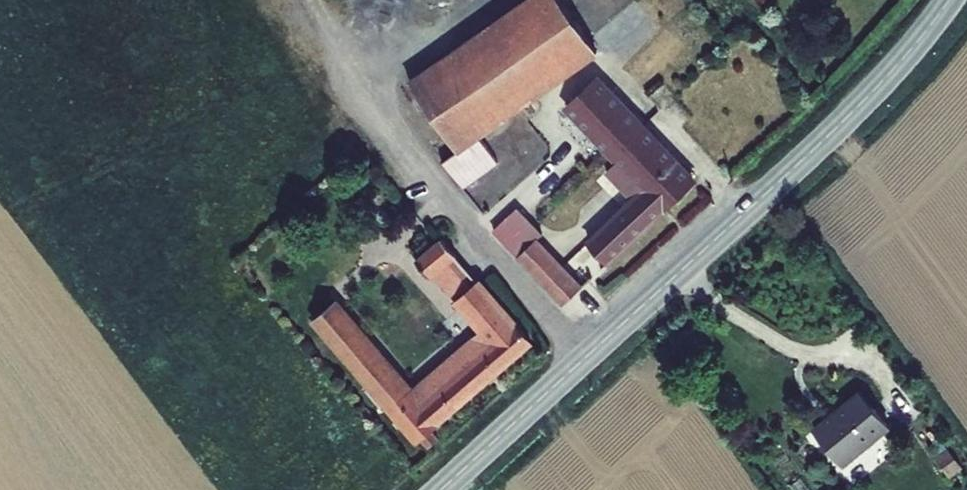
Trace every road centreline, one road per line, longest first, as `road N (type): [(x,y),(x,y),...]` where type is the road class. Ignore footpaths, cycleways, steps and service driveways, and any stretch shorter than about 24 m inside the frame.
road 1 (tertiary): [(949,0),(823,140),(440,489)]

